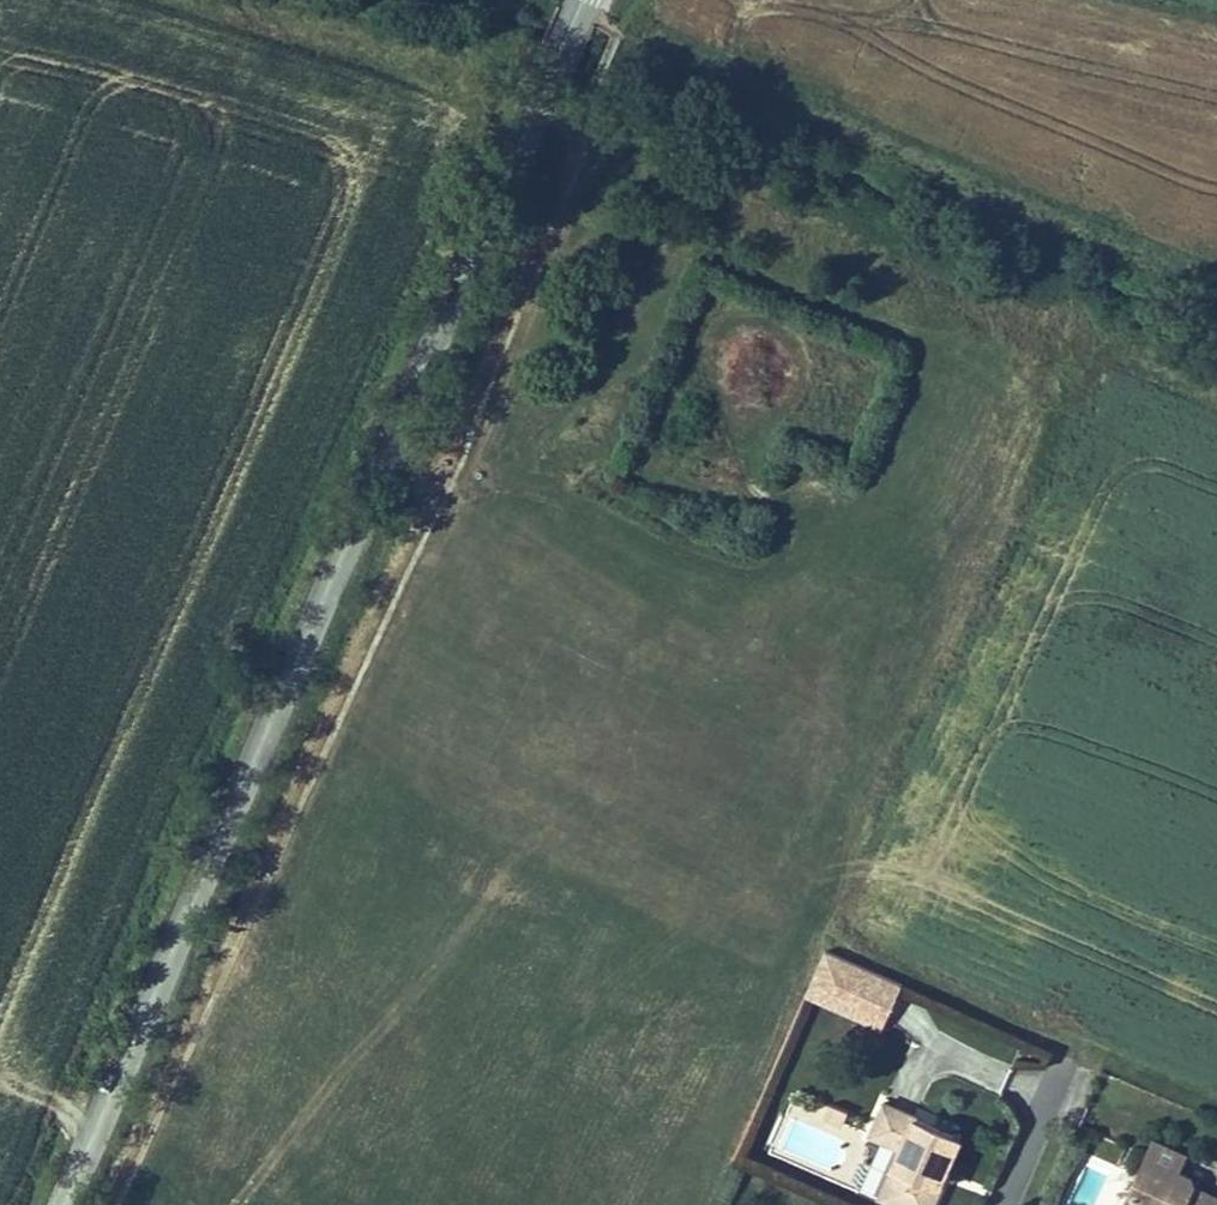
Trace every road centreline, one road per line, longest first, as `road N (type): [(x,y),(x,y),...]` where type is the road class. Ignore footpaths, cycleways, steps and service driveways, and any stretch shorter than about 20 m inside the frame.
road 1 (tertiary): [(64,1204),(578,12)]
road 2 (residential): [(1059,1075),(1001,1204)]

